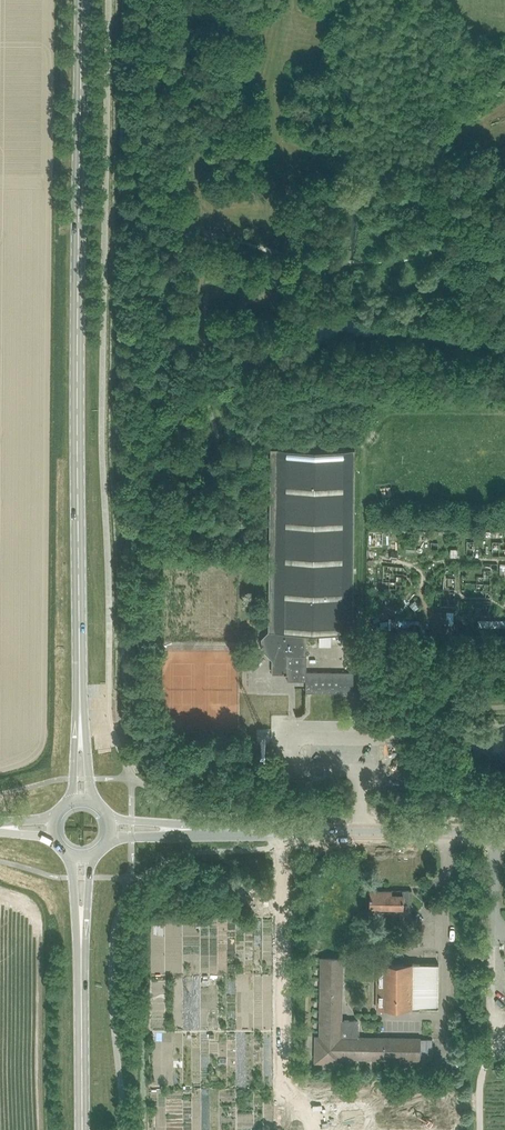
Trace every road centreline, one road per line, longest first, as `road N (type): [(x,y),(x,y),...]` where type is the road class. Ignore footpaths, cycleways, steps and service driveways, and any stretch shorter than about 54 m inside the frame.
road 1 (primary): [(80,696),(82,0)]
road 2 (tertiary): [(504,833),(207,831)]
road 3 (unclassified): [(281,843),(283,1079)]
road 4 (primary): [(82,1129),(82,971)]

